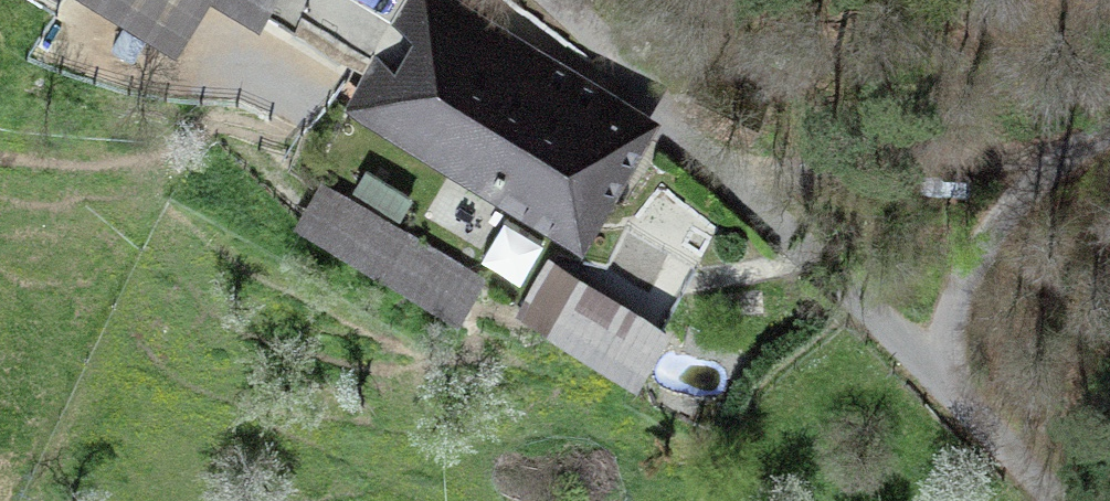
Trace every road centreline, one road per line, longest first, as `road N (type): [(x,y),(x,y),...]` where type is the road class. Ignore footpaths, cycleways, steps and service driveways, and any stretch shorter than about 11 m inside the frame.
road 1 (residential): [(938,379),(541,0)]
road 2 (unclassified): [(938,379),(962,262),(1031,182),(1109,134)]
road 3 (residential): [(1059,500),(938,379)]

